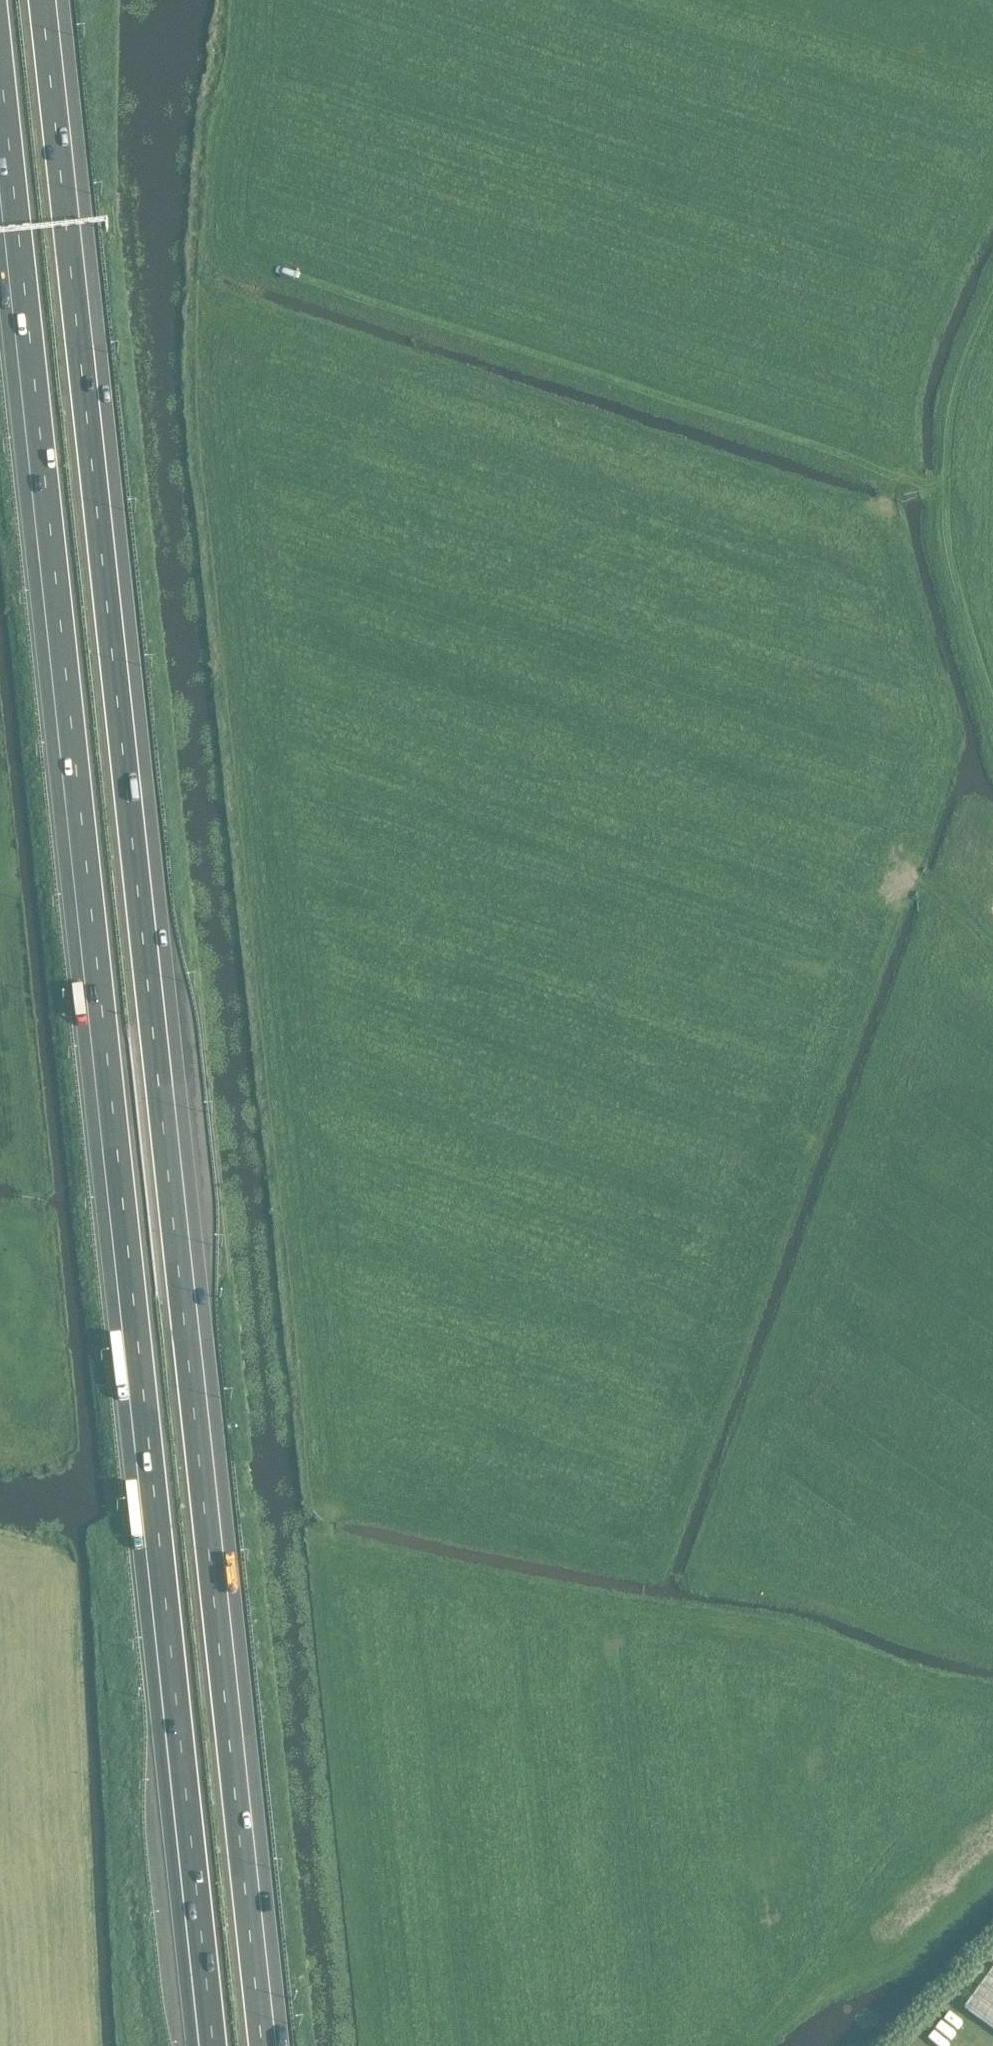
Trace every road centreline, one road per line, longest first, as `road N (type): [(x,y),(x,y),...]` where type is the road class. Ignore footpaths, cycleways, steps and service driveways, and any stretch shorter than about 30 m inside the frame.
road 1 (motorway): [(270,2045),(50,0)]
road 2 (motorway): [(0,122),(207,2045)]

